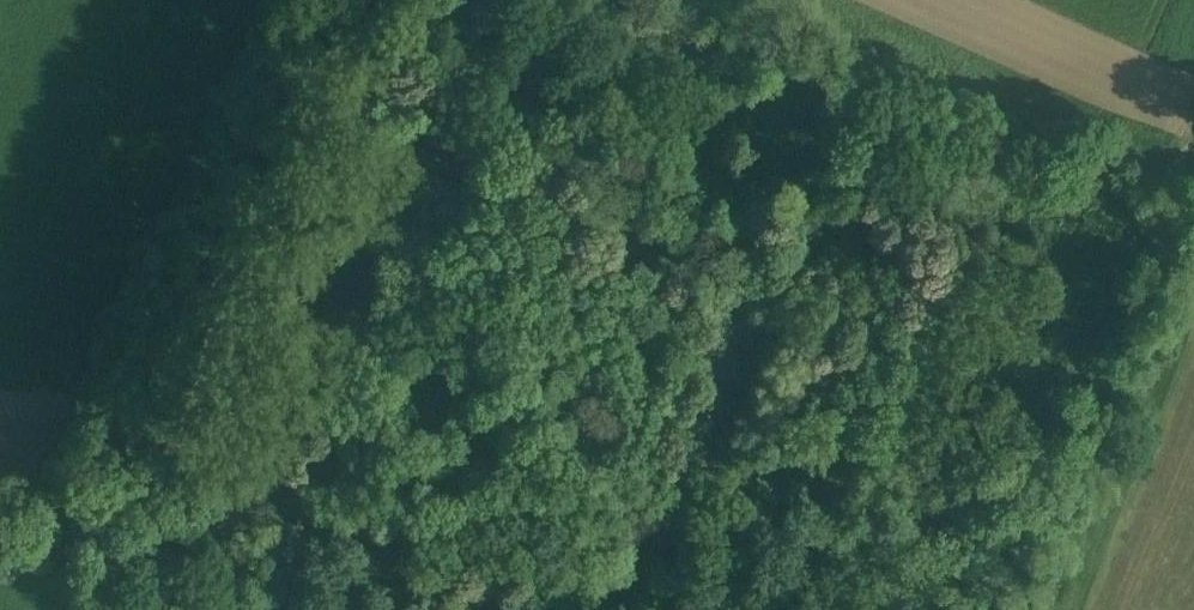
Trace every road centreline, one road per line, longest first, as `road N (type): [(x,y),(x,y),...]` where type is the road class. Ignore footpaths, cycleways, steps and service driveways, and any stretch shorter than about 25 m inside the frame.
road 1 (track): [(628,77),(368,609)]
road 2 (track): [(735,609),(778,572),(805,534),(806,496),(832,399),(903,320),(929,246)]
road 3 (track): [(929,246),(946,207),(999,173),(1038,183),(1066,176),(1135,204),(1168,182),(1193,89)]
road 4 (track): [(81,508),(219,609)]

